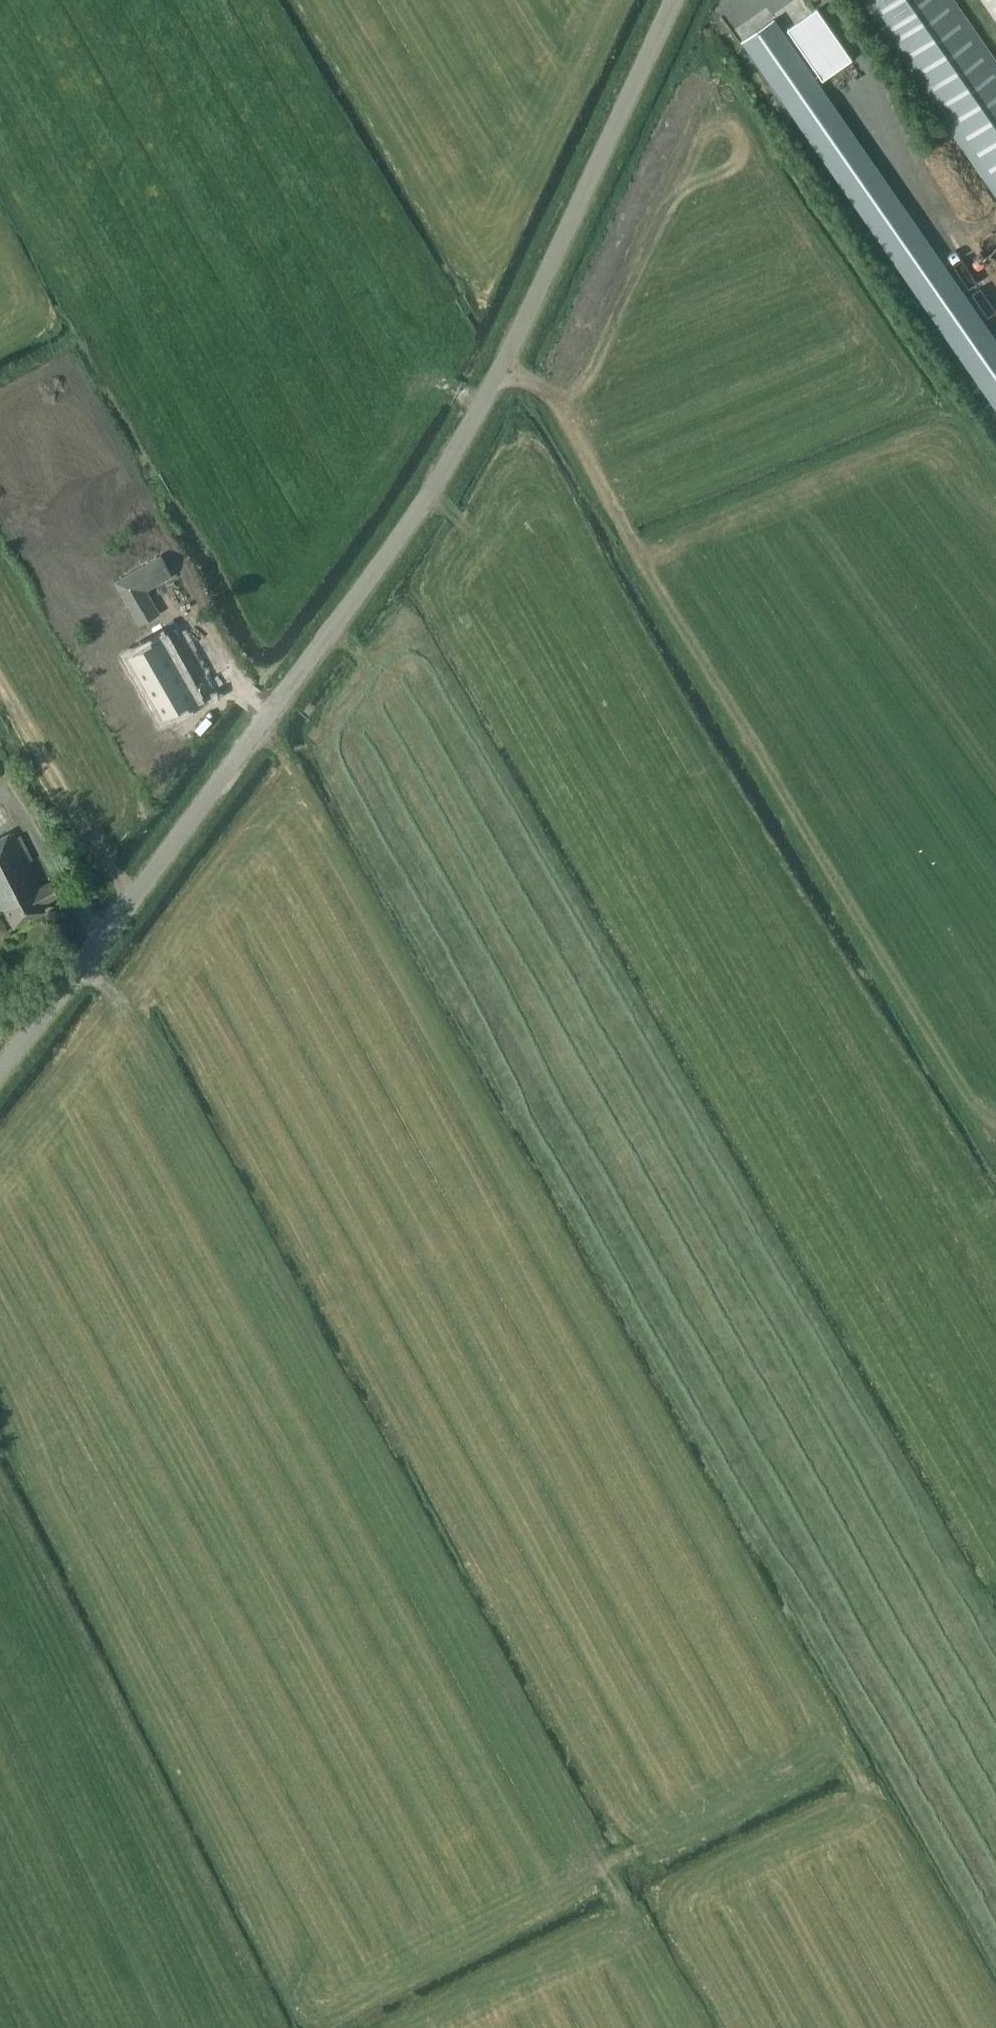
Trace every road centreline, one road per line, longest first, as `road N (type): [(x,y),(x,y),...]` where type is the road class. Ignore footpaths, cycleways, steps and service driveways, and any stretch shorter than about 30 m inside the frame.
road 1 (unclassified): [(0,1069),(419,509),(484,401),(673,0)]

